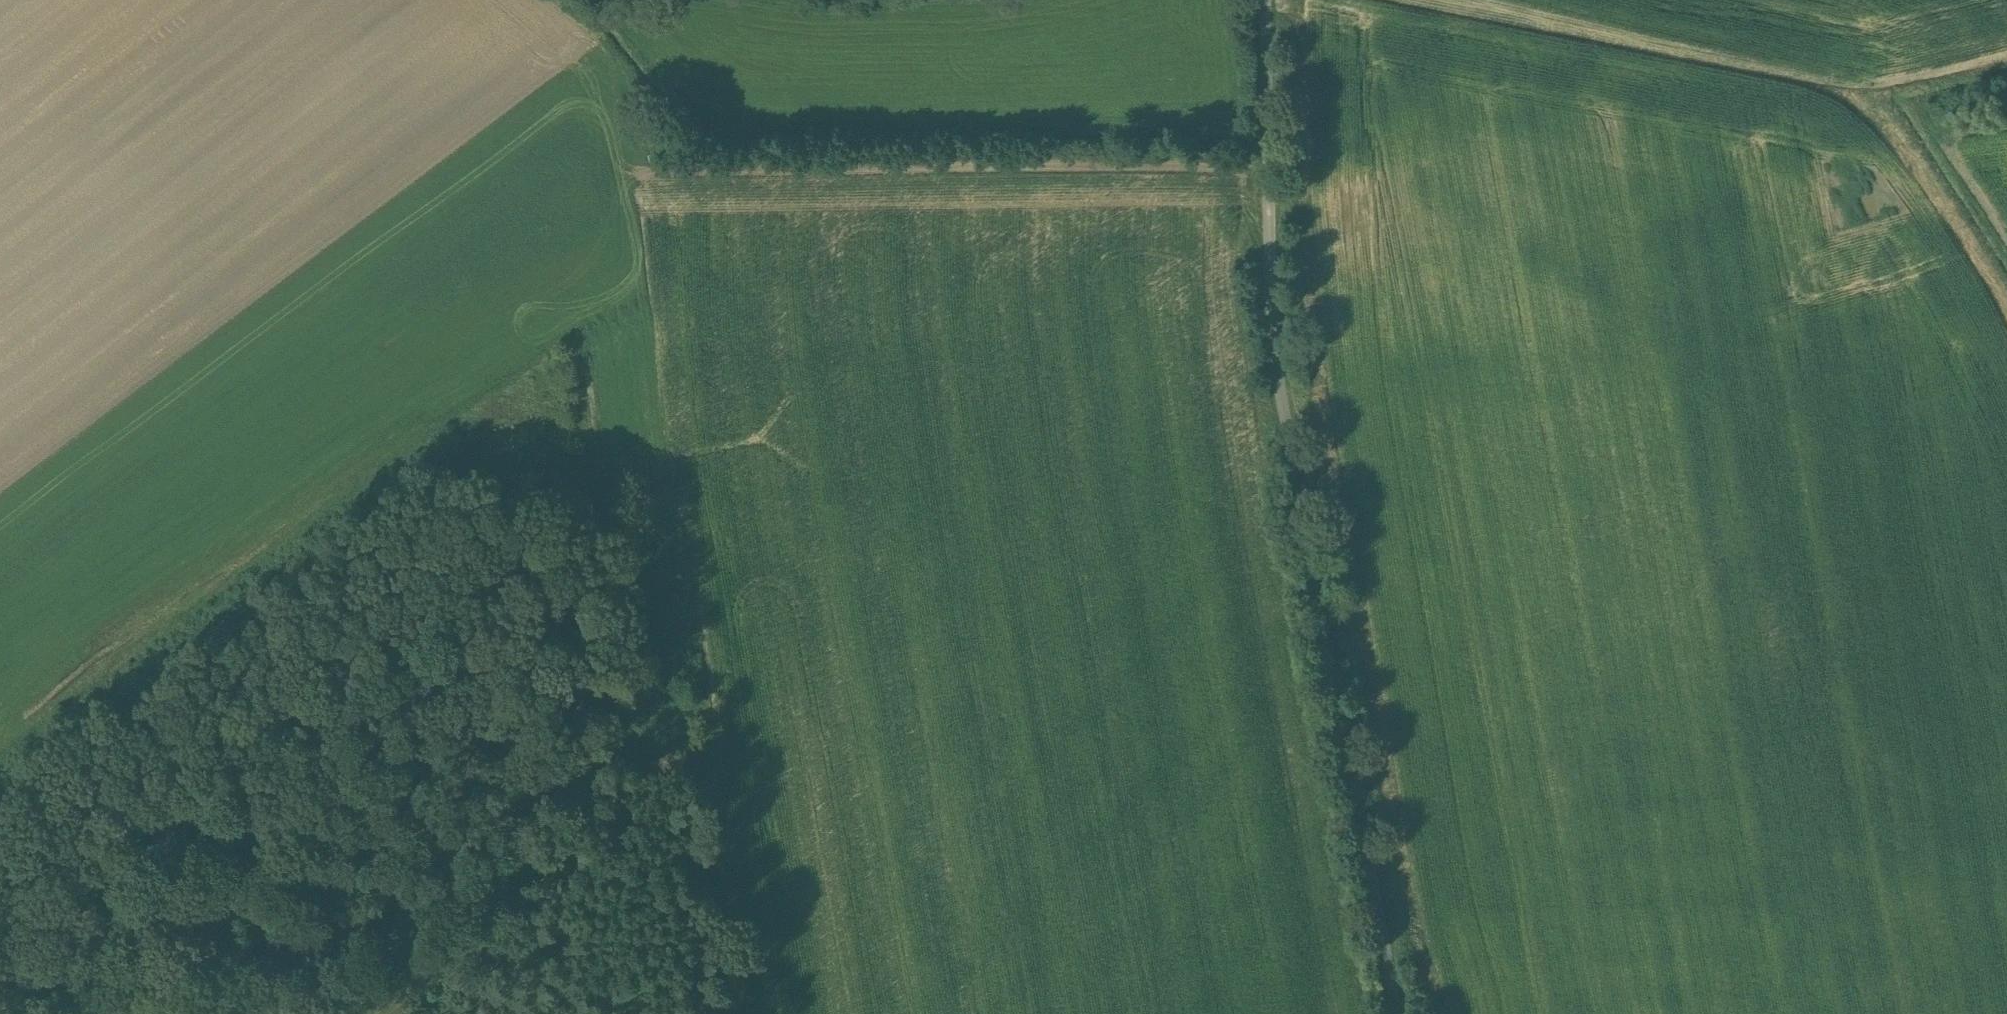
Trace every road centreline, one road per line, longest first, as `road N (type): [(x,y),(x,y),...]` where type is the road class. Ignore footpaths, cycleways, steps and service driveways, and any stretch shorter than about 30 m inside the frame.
road 1 (unclassified): [(1265,0),(1277,367),(1397,1013)]
road 2 (track): [(687,466),(769,1013)]
road 3 (track): [(385,1013),(721,683)]

